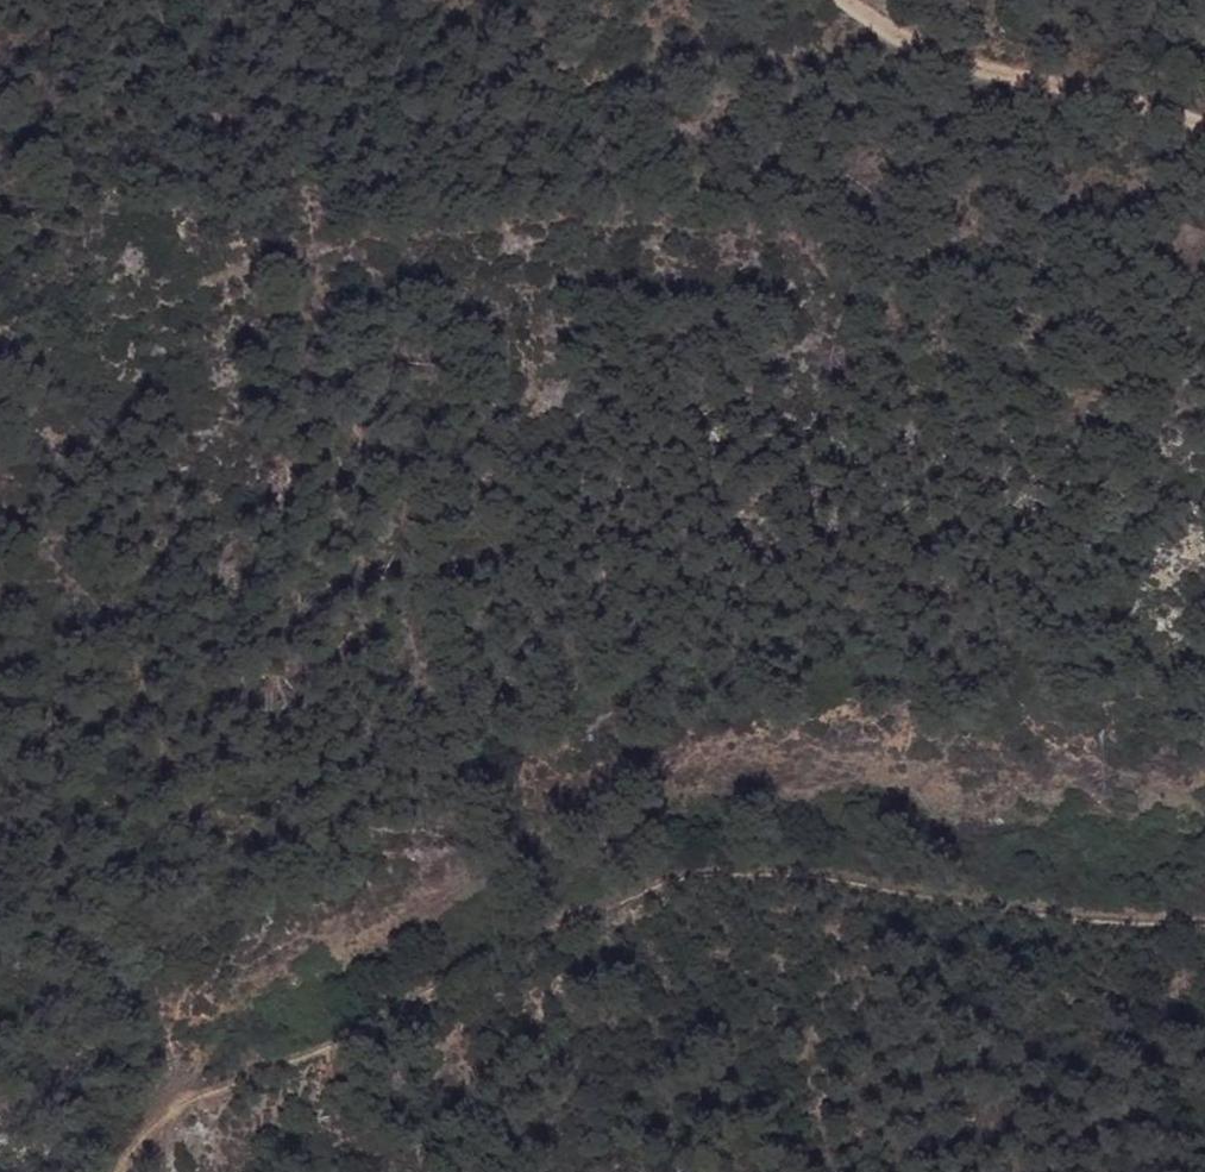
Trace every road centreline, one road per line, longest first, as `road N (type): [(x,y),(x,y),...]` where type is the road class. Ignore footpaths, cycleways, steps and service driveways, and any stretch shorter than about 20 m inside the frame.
road 1 (track): [(1204,924),(965,907),(861,879),(775,868),(695,873),(522,943),(311,1057),(211,1088),(148,1121),(118,1171)]
road 2 (track): [(842,0),(970,65),(1204,128)]

